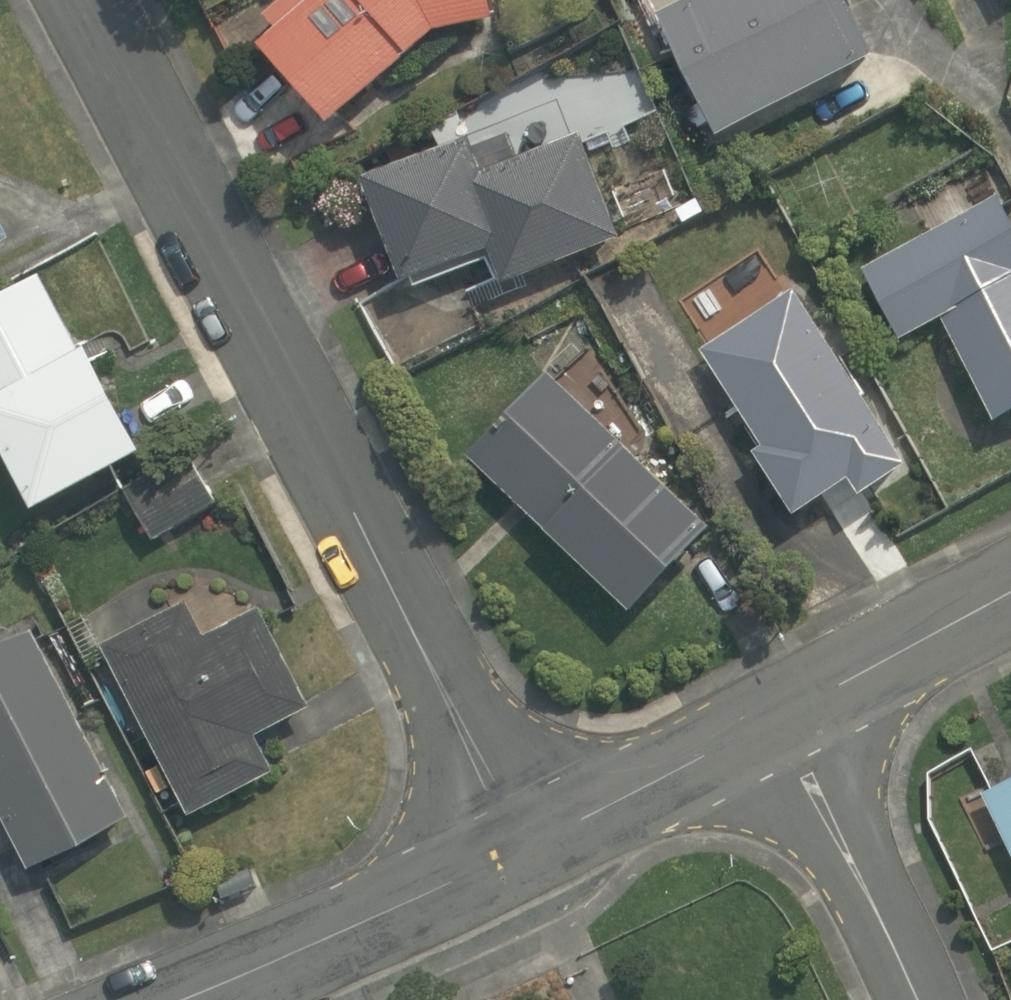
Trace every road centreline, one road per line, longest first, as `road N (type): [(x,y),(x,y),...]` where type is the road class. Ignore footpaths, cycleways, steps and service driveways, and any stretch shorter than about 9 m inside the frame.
road 1 (residential): [(528,847),(82,0)]
road 2 (residential): [(528,847),(155,999)]
road 3 (residential): [(918,999),(778,721)]
road 4 (residential): [(778,721),(528,847)]
road 5 (residential): [(1010,597),(778,721)]

